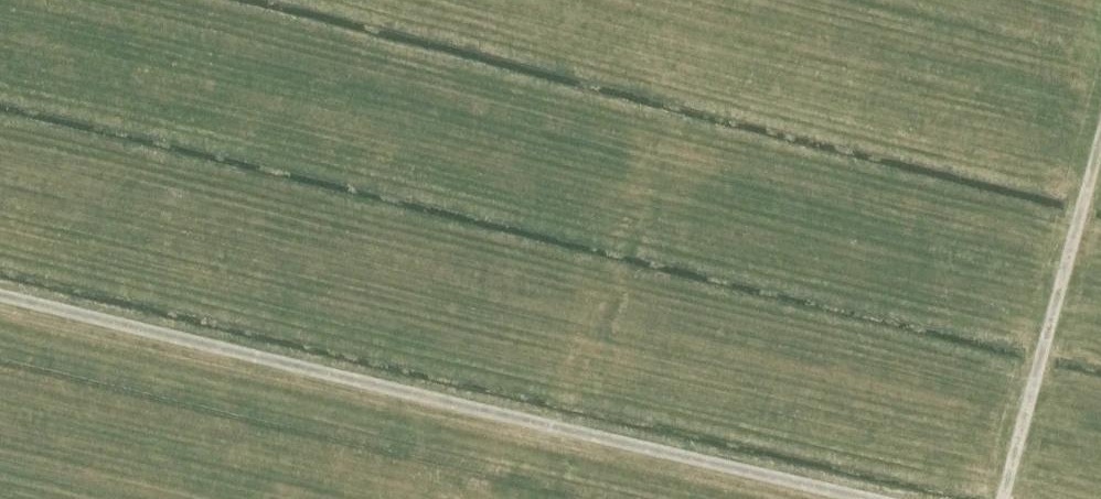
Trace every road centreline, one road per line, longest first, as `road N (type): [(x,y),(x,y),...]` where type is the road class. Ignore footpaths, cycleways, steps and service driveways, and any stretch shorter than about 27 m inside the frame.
road 1 (track): [(895,498),(0,291)]
road 2 (track): [(1100,141),(1001,498)]

